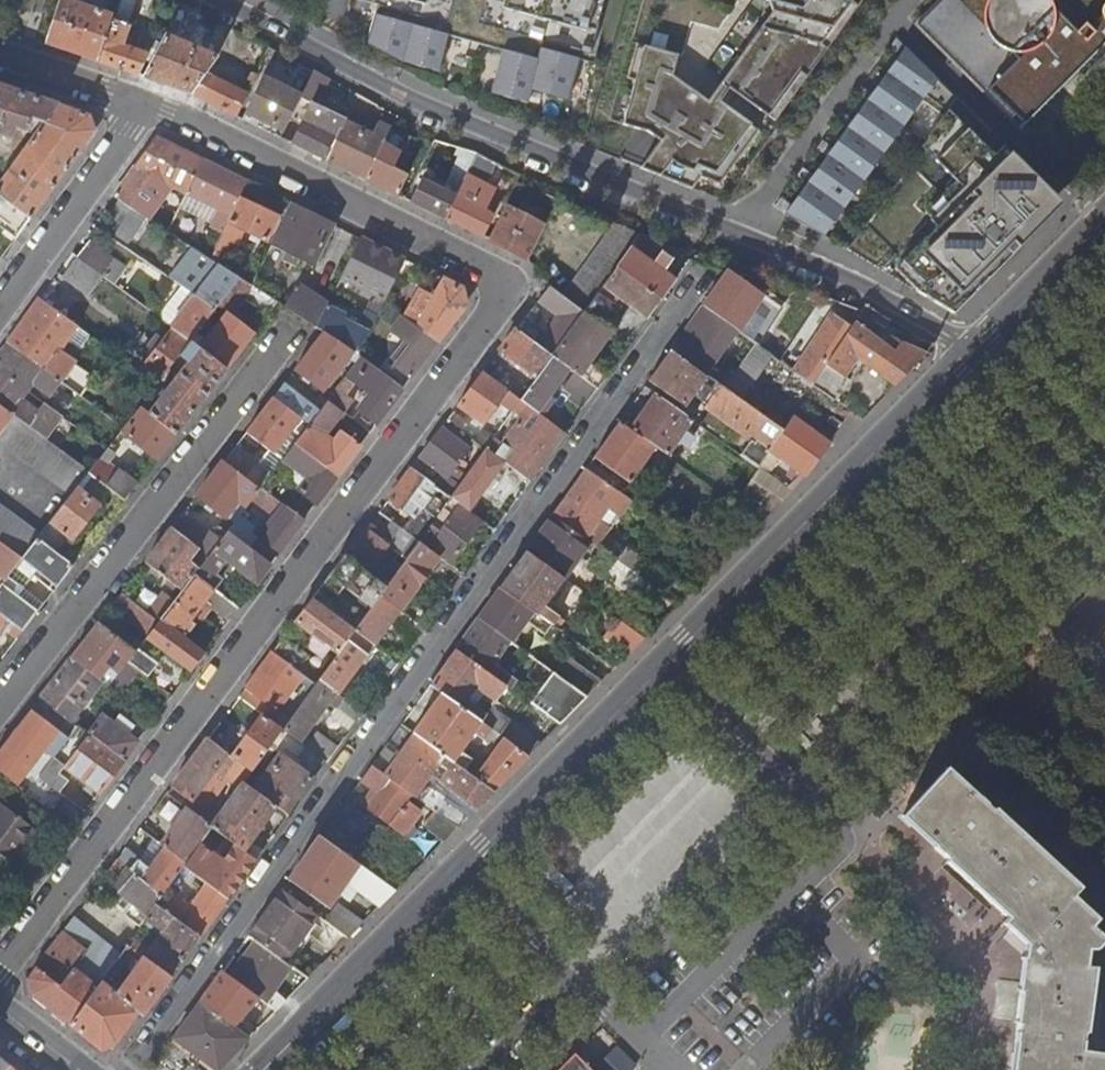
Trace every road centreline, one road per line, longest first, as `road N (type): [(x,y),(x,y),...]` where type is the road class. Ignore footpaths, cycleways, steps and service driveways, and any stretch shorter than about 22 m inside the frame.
road 1 (residential): [(0,982),(523,292),(134,105)]
road 2 (tertiary): [(974,353),(257,1069)]
road 3 (residential): [(128,1069),(708,271)]
road 4 (residential): [(974,353),(947,326),(569,177),(213,0)]
road 5 (residential): [(292,340),(0,709)]
road 6 (residential): [(134,105),(0,291)]
road 7 (tertiary): [(1104,223),(974,353)]
road 8 (residential): [(134,105),(0,58)]

